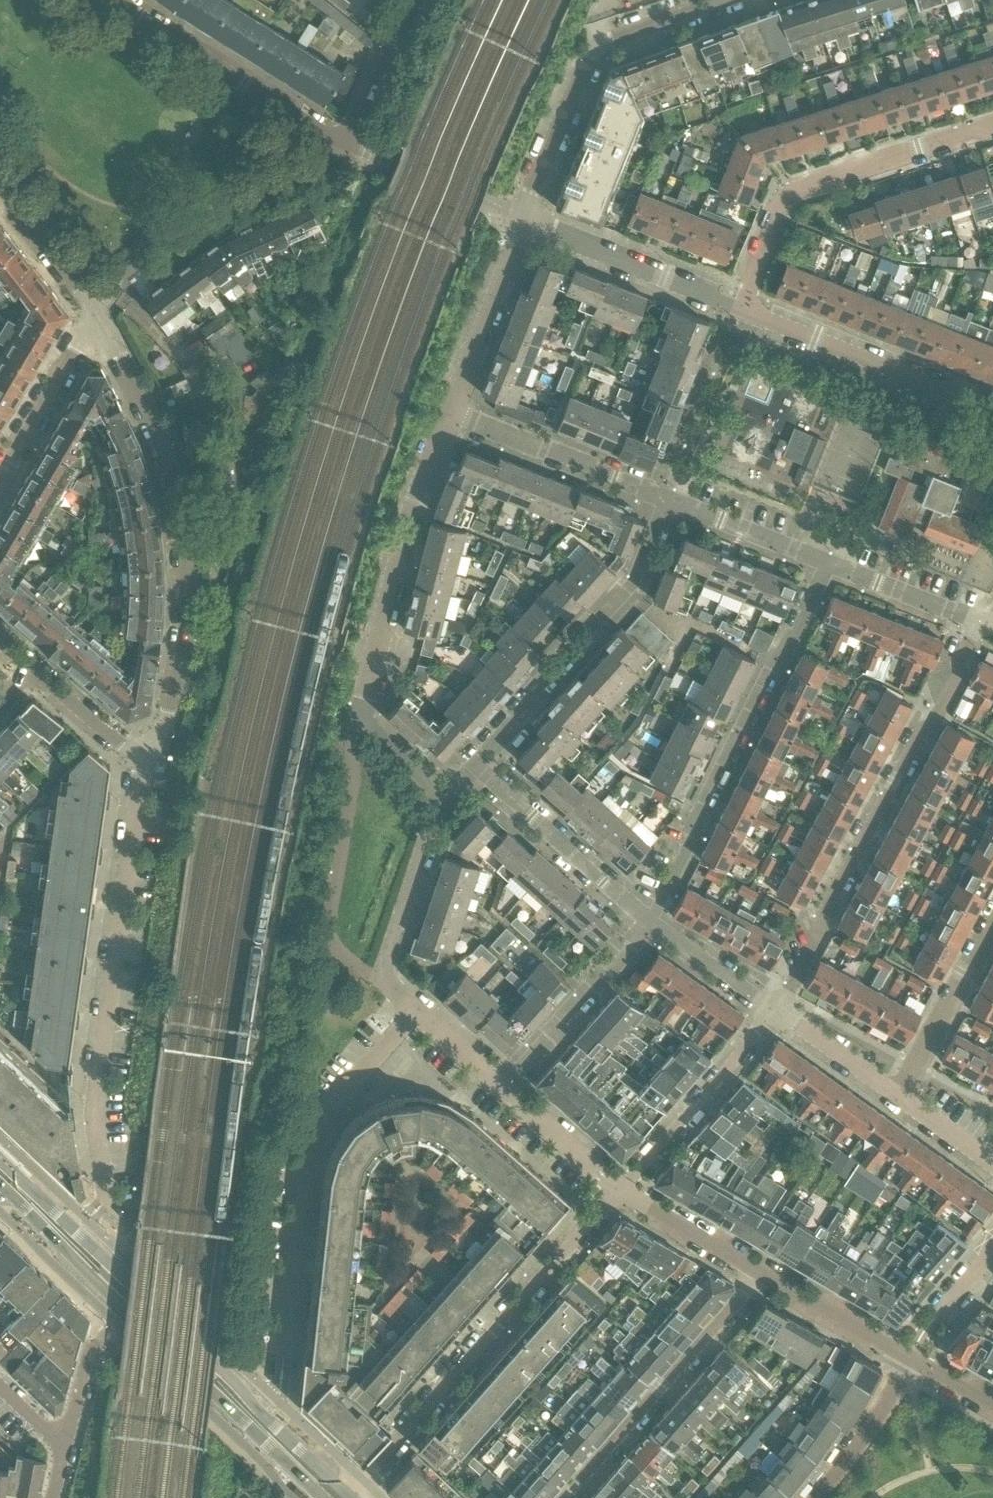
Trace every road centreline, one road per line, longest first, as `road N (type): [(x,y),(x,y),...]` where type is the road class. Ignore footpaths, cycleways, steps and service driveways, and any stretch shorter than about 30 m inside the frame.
road 1 (residential): [(146,760),(164,727),(183,647),(182,534),(160,440),(95,309)]
road 2 (residential): [(773,1016),(924,723),(938,717),(960,678),(957,664),(977,622)]
road 3 (residential): [(106,1198),(97,1092),(146,760)]
road 4 (residential): [(115,0),(349,148),(414,0)]
road 5 (residential): [(446,793),(359,717),(411,524),(452,413)]
road 6 (residential): [(649,928),(693,847),(693,818),(764,673),(786,658),(828,565)]
road 7 (residential): [(345,1497),(619,1191)]
road 8 (residential): [(282,1356),(306,1142),(417,1012)]
road 9 (residential): [(471,768),(633,586),(669,501)]
road 10 (residential): [(992,127),(807,185),(786,202),(744,307)]
road 11 (residential): [(520,223),(601,31),(704,0)]
road 12 (residential): [(760,1278),(564,1497)]
road 13 (secondary): [(58,1230),(113,1300),(224,1403),(268,1430)]
road 14 (secondary): [(268,1430),(254,1406),(115,1269),(58,1230)]
road 15 (residential): [(744,307),(992,408)]
road 16 (residential): [(649,928),(471,768)]
road 17 (residential): [(520,223),(744,307)]
road 18 (residential): [(669,501),(452,413)]
road 19 (residential): [(285,182),(108,282),(95,309)]
road 20 (residential): [(619,1191),(773,1016)]
road 21 (residential): [(502,1094),(649,928)]
road 22 (residential): [(452,413),(520,223)]
road 23 (unclassified): [(379,980),(446,793)]
road 24 (residential): [(992,934),(899,1103)]
road 25 (residential): [(0,470),(95,309)]
road 26 (residential): [(828,565),(669,501)]
road 27 (residential): [(760,1278),(909,1358)]
road 28 (residential): [(814,1497),(909,1358)]
road 29 (residential): [(619,1191),(760,1278)]
road 30 (residential): [(977,622),(828,565)]
road 31 (residential): [(899,1103),(773,1016)]
road 32 (residential): [(773,1016),(649,928)]
road 33 (residential): [(619,1191),(502,1094)]
road 34 (residential): [(95,309),(0,201)]
road 35 (residential): [(34,672),(146,760)]
road 36 (residential): [(909,1358),(992,1245)]

